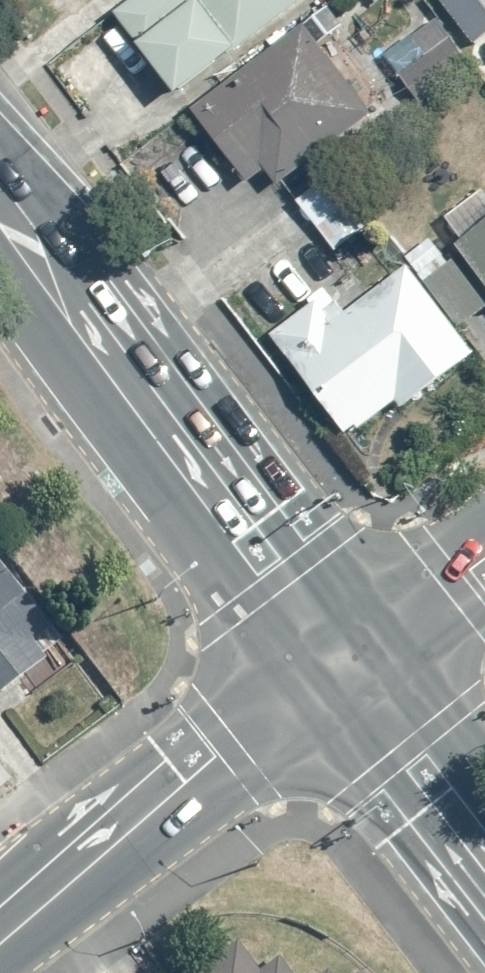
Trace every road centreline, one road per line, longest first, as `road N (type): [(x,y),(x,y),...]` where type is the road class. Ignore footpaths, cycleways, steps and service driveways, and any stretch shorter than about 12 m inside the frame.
road 1 (secondary): [(305,690),(84,405),(10,215)]
road 2 (secondary): [(10,215),(180,359),(268,511),(363,641)]
road 3 (secondary): [(0,951),(305,690)]
road 4 (secondary): [(484,914),(418,810),(305,690)]
road 5 (secondary): [(363,641),(484,779)]
road 6 (tertiary): [(484,554),(363,641)]

